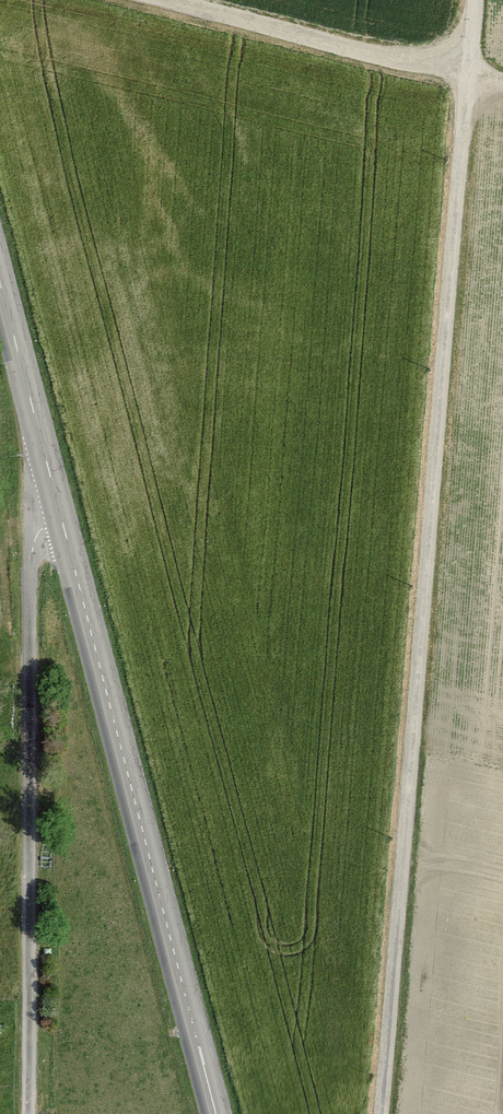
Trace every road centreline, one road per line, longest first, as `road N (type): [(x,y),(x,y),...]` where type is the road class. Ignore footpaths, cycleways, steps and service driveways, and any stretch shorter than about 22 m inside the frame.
road 1 (secondary): [(0,283),(217,1113)]
road 2 (track): [(28,1113),(29,549),(37,529),(60,513)]
road 3 (track): [(161,0),(395,61),(502,79)]

